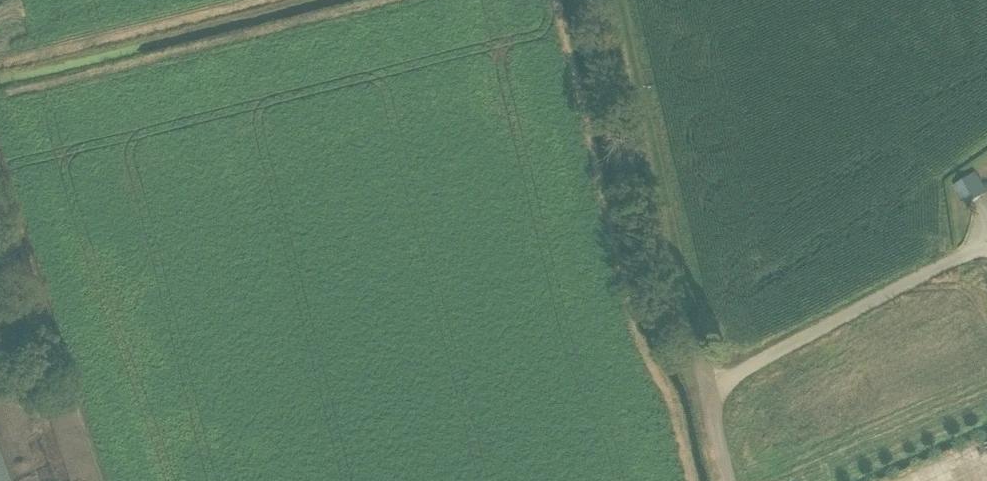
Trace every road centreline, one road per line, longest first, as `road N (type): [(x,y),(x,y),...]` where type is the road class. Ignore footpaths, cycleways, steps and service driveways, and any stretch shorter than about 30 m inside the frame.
road 1 (track): [(736,480),(624,0)]

